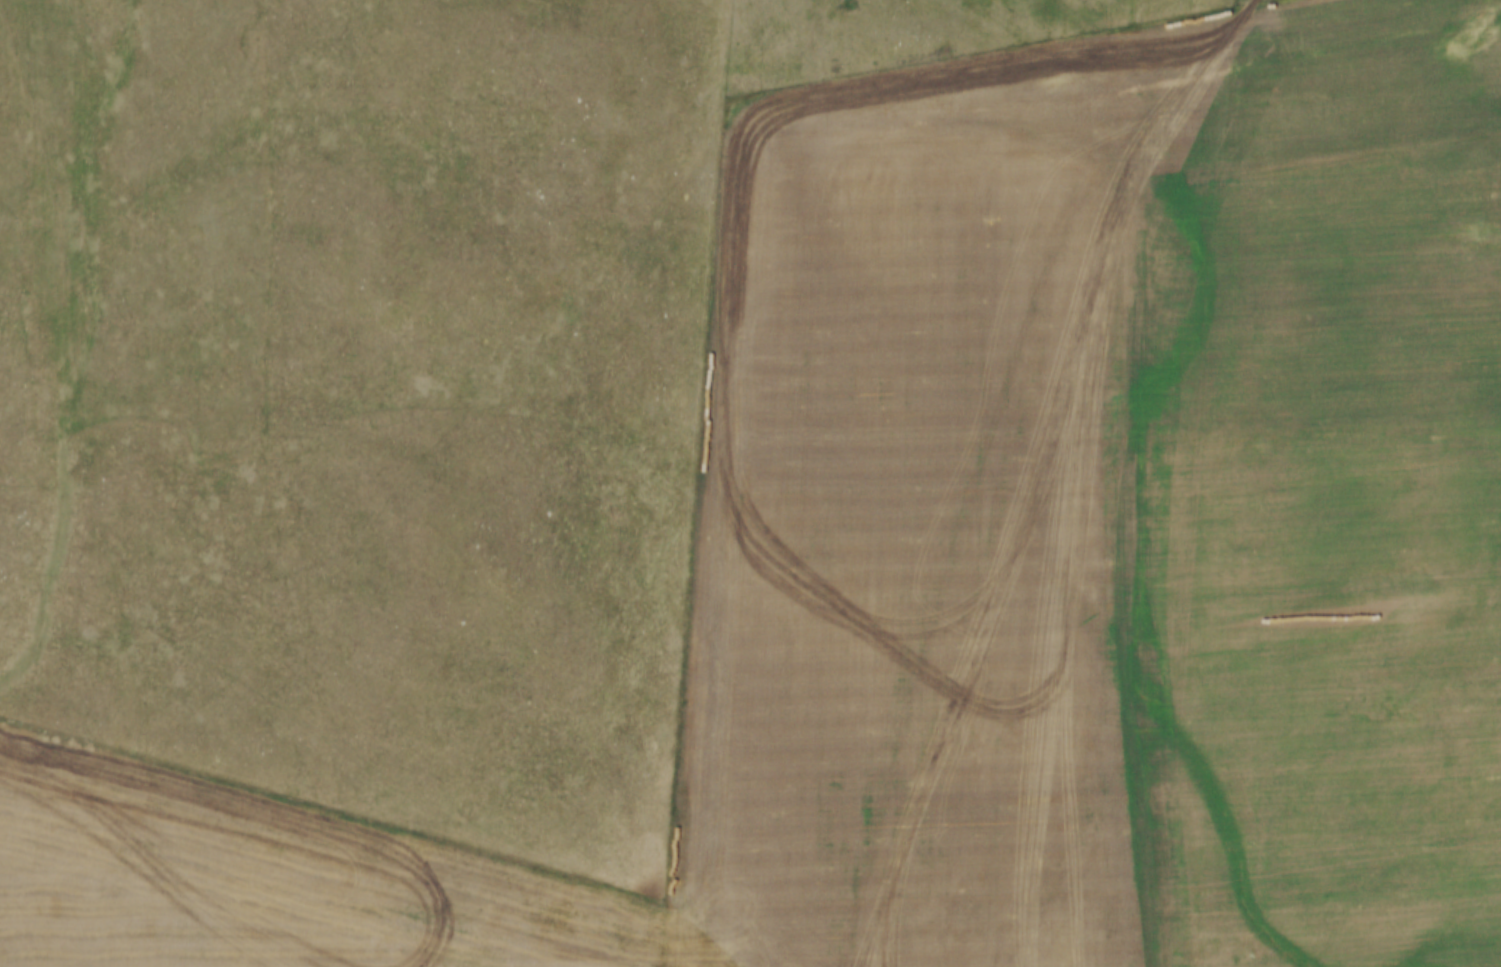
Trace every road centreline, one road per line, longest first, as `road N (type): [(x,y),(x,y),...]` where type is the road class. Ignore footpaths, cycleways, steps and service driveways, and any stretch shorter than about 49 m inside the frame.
road 1 (track): [(1157,966),(1152,835),(1123,642),(1123,160),(1153,98),(1223,48),(1264,0)]

